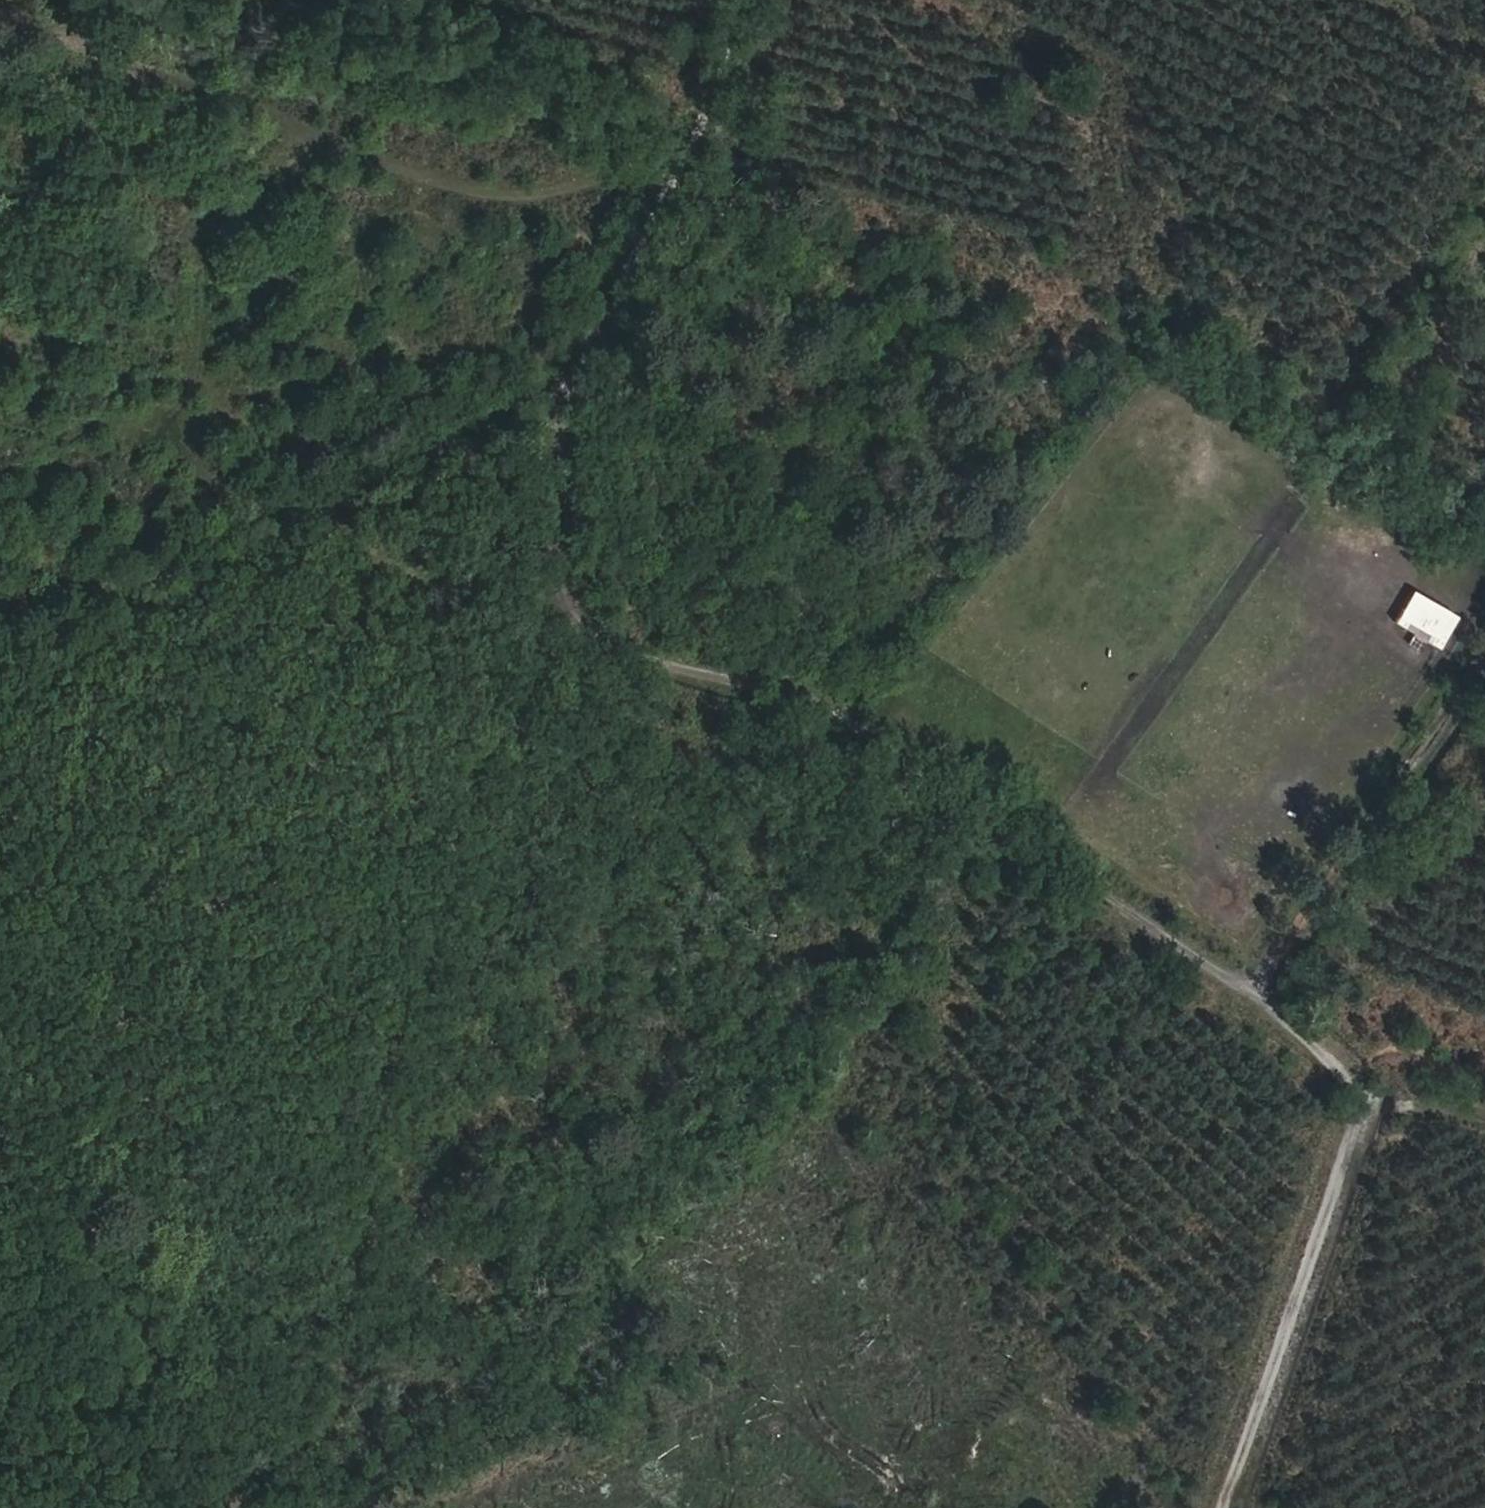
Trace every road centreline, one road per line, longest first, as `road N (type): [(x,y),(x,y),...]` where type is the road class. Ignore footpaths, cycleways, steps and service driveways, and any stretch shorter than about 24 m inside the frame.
road 1 (track): [(732,0),(707,116),(594,350),(573,372),(554,547),(564,610),(605,639),(827,712),(1278,1010),(1384,1108),(1484,1119)]
road 2 (track): [(1365,1095),(1225,1507)]

